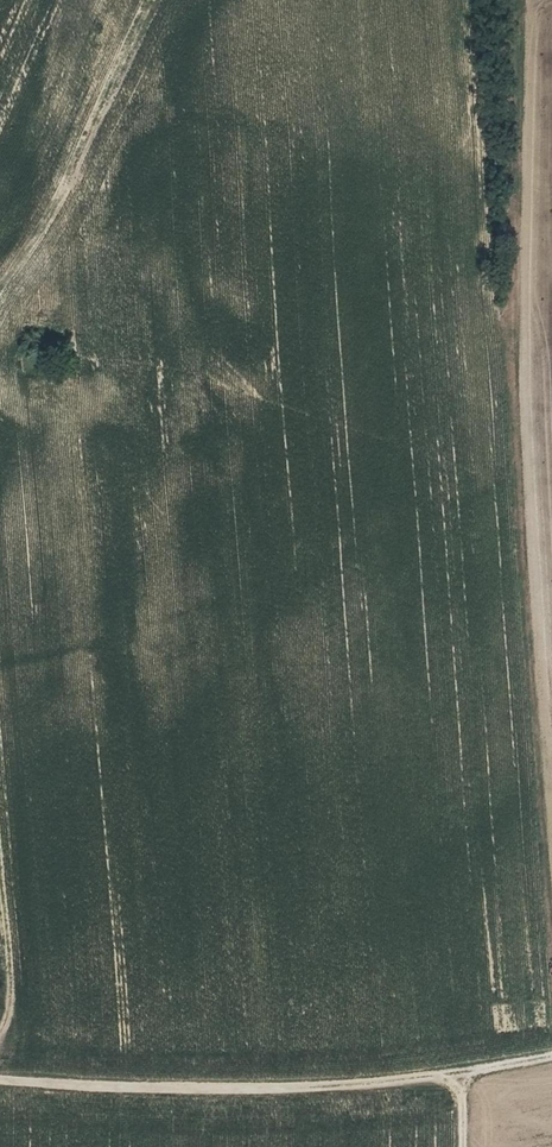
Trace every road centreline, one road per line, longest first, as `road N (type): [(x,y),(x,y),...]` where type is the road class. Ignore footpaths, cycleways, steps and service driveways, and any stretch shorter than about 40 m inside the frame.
road 1 (track): [(462,1077),(303,1090),(0,1084)]
road 2 (track): [(0,256),(47,208),(68,164),(120,0)]

